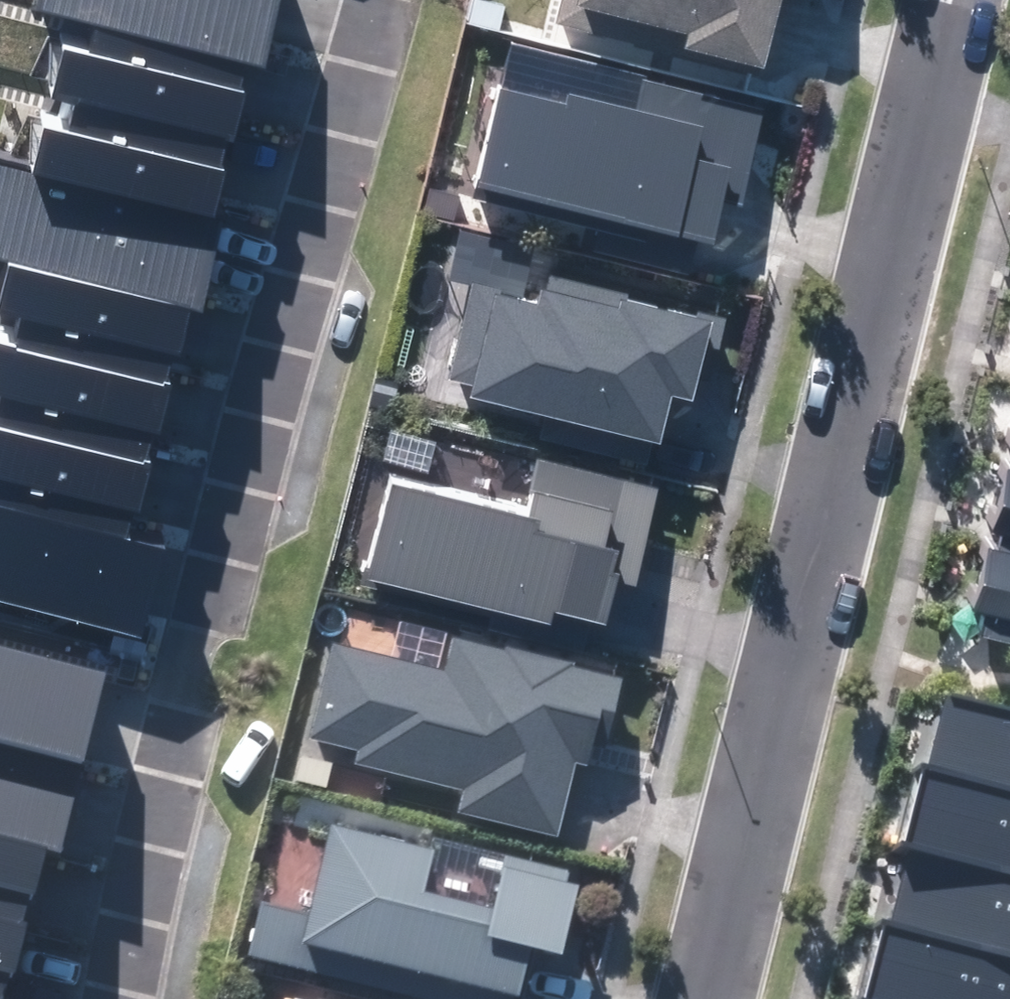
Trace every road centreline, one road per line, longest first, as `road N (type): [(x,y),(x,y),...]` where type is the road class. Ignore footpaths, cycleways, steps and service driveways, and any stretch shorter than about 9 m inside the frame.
road 1 (residential): [(962,0),(714,998)]
road 2 (residential): [(375,0),(195,661),(131,998)]

